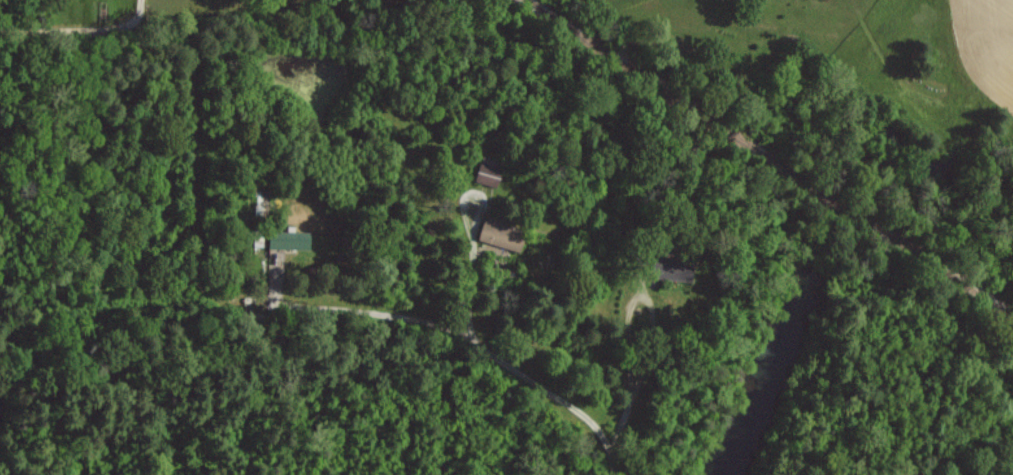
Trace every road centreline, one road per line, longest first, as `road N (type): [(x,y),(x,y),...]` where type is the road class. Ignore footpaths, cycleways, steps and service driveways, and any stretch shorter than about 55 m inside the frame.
road 1 (residential): [(503,258),(466,330),(603,439)]
road 2 (residential): [(466,330),(320,307),(282,276)]
road 3 (residential): [(614,474),(603,439),(635,398),(644,293)]

